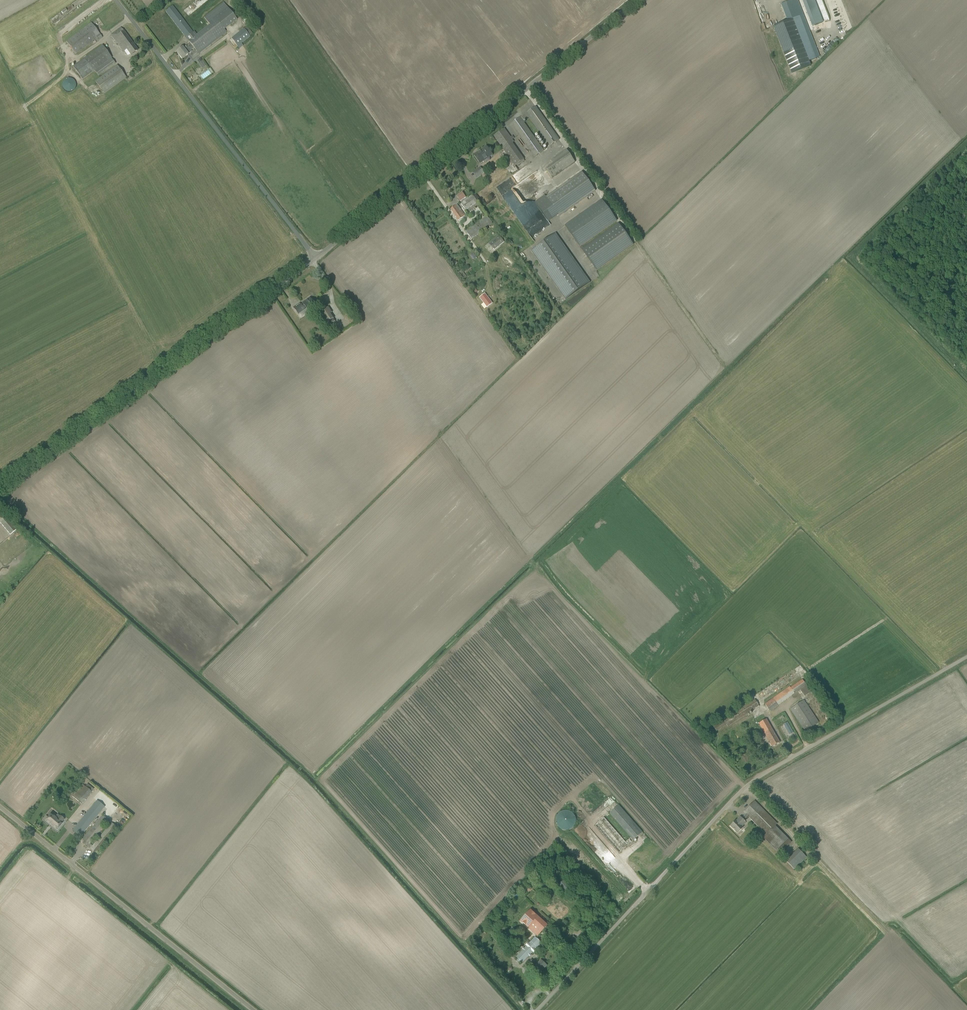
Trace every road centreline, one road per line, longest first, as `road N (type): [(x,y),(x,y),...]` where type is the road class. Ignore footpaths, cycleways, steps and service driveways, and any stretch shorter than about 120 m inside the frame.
road 1 (unclassified): [(537,1009),(747,785),(966,658)]
road 2 (unclassified): [(313,257),(639,0)]
road 3 (unclassified): [(0,488),(313,257)]
road 4 (unclassified): [(313,257),(114,0)]
road 5 (unclassified): [(247,1009),(0,807)]

